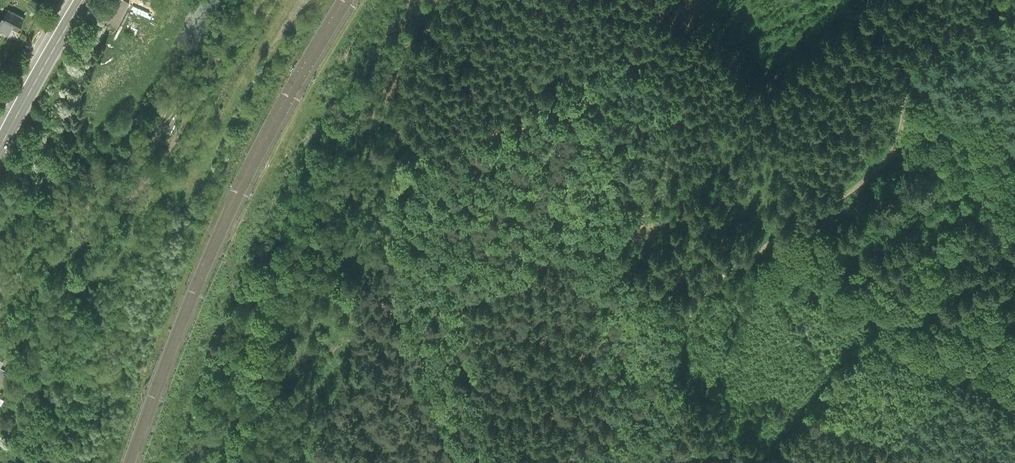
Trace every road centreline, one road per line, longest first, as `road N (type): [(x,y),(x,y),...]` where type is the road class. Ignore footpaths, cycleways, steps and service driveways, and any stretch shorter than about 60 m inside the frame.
road 1 (track): [(1005,0),(922,44),(885,166),(699,297),(685,331),(677,462)]
road 2 (track): [(0,304),(173,155)]
road 3 (primary): [(0,149),(83,0)]

